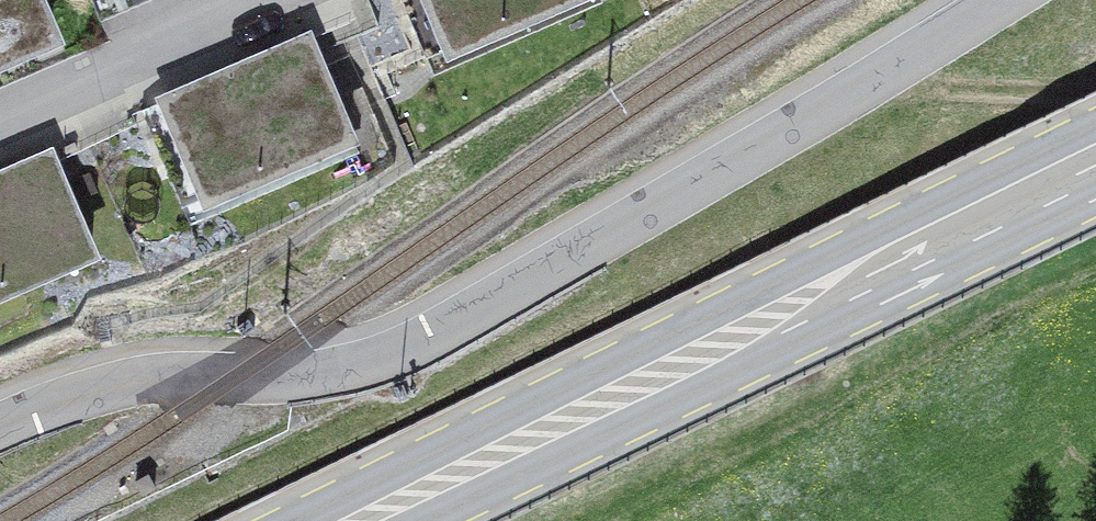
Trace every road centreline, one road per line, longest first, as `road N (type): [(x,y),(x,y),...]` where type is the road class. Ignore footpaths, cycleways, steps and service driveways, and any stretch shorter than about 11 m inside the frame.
road 1 (residential): [(1005,0),(404,351),(286,379),(103,389),(0,431)]
road 2 (primary): [(358,520),(1095,162)]

